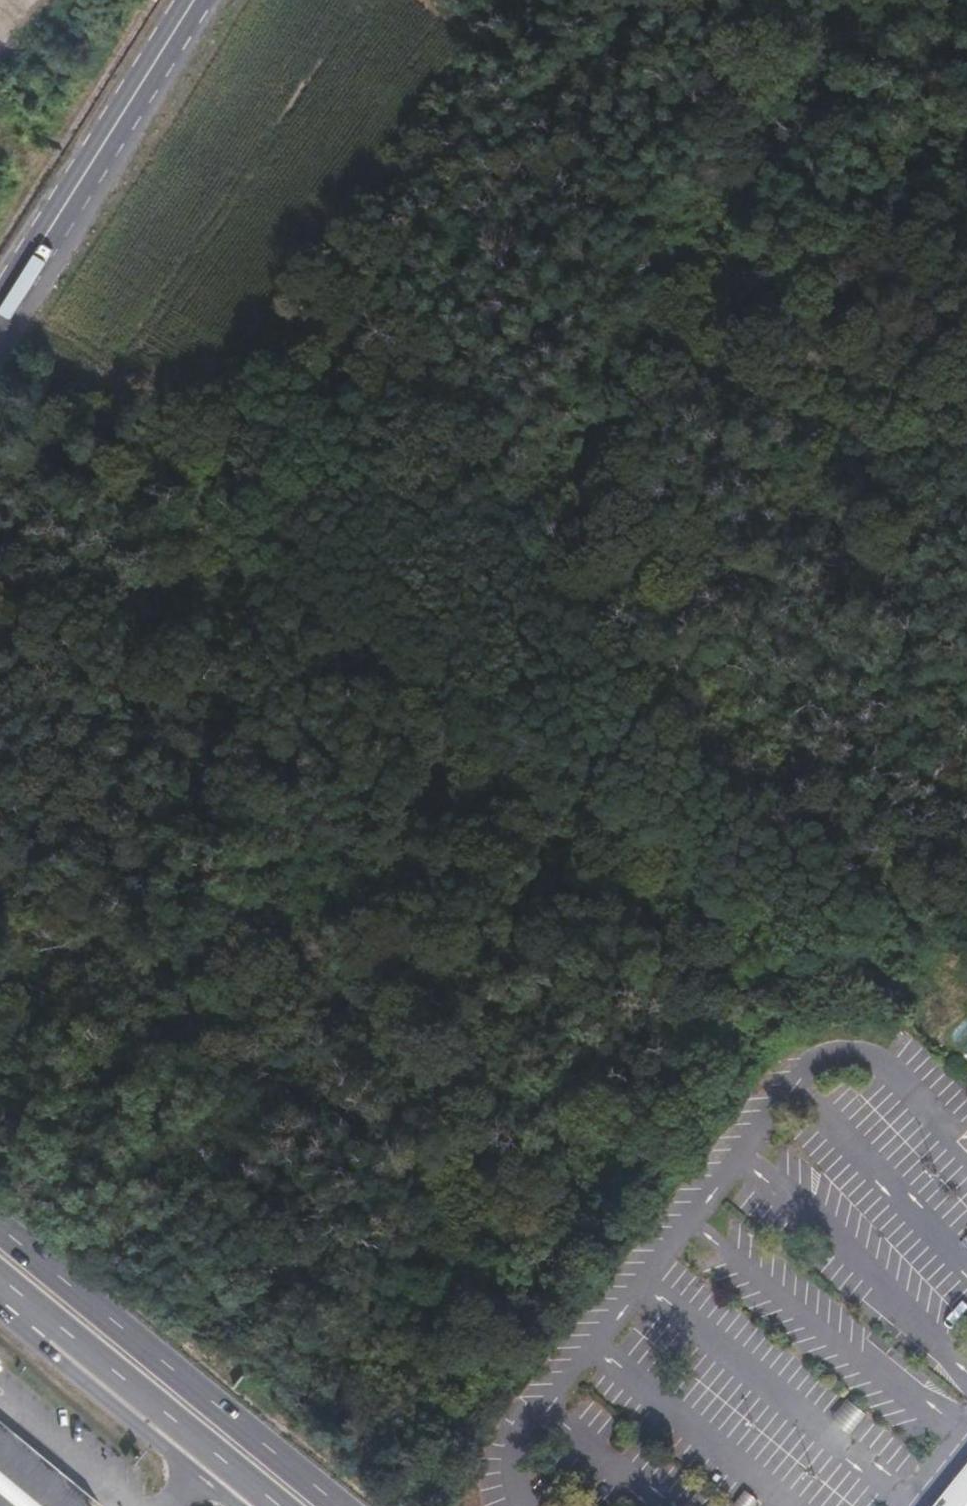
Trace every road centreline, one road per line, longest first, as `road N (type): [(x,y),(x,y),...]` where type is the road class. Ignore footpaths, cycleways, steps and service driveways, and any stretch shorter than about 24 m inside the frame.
road 1 (secondary): [(339,1505),(0,1227)]
road 2 (secondary): [(194,0),(0,309)]
road 3 (secondary): [(0,1277),(279,1505)]

